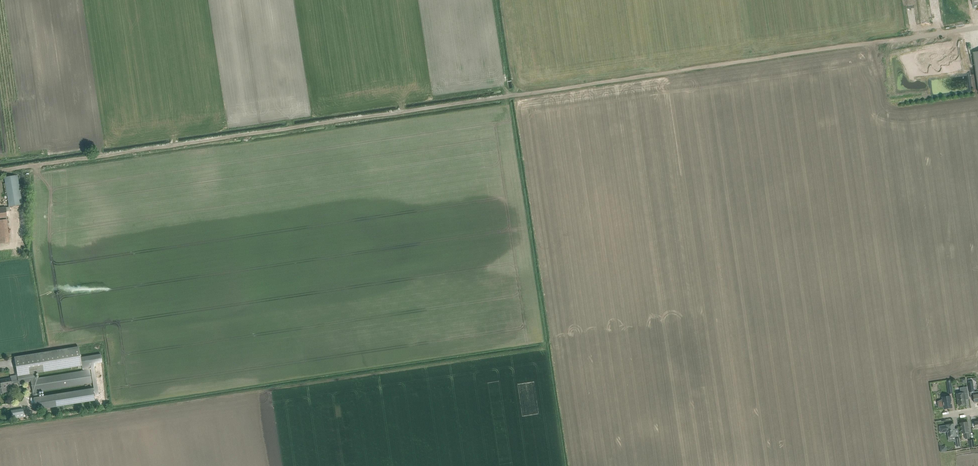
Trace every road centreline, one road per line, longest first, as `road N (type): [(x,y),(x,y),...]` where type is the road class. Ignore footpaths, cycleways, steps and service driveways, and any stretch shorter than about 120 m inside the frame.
road 1 (track): [(977,30),(0,171)]

